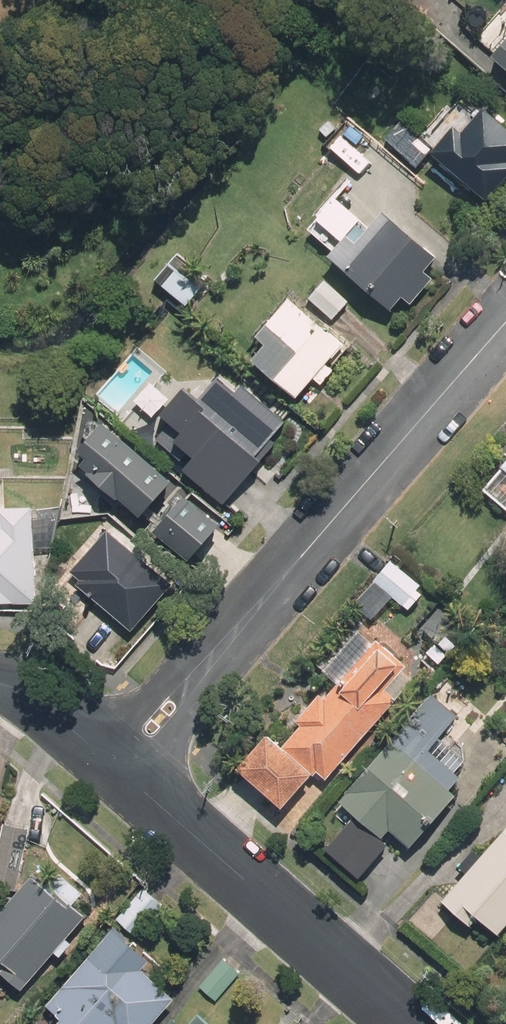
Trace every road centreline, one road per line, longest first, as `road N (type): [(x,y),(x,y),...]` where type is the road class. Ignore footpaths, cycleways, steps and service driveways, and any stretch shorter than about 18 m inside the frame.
road 1 (residential): [(120,763),(505,317)]
road 2 (residential): [(120,763),(417,1023)]
road 3 (residential): [(0,686),(40,701),(120,763)]

